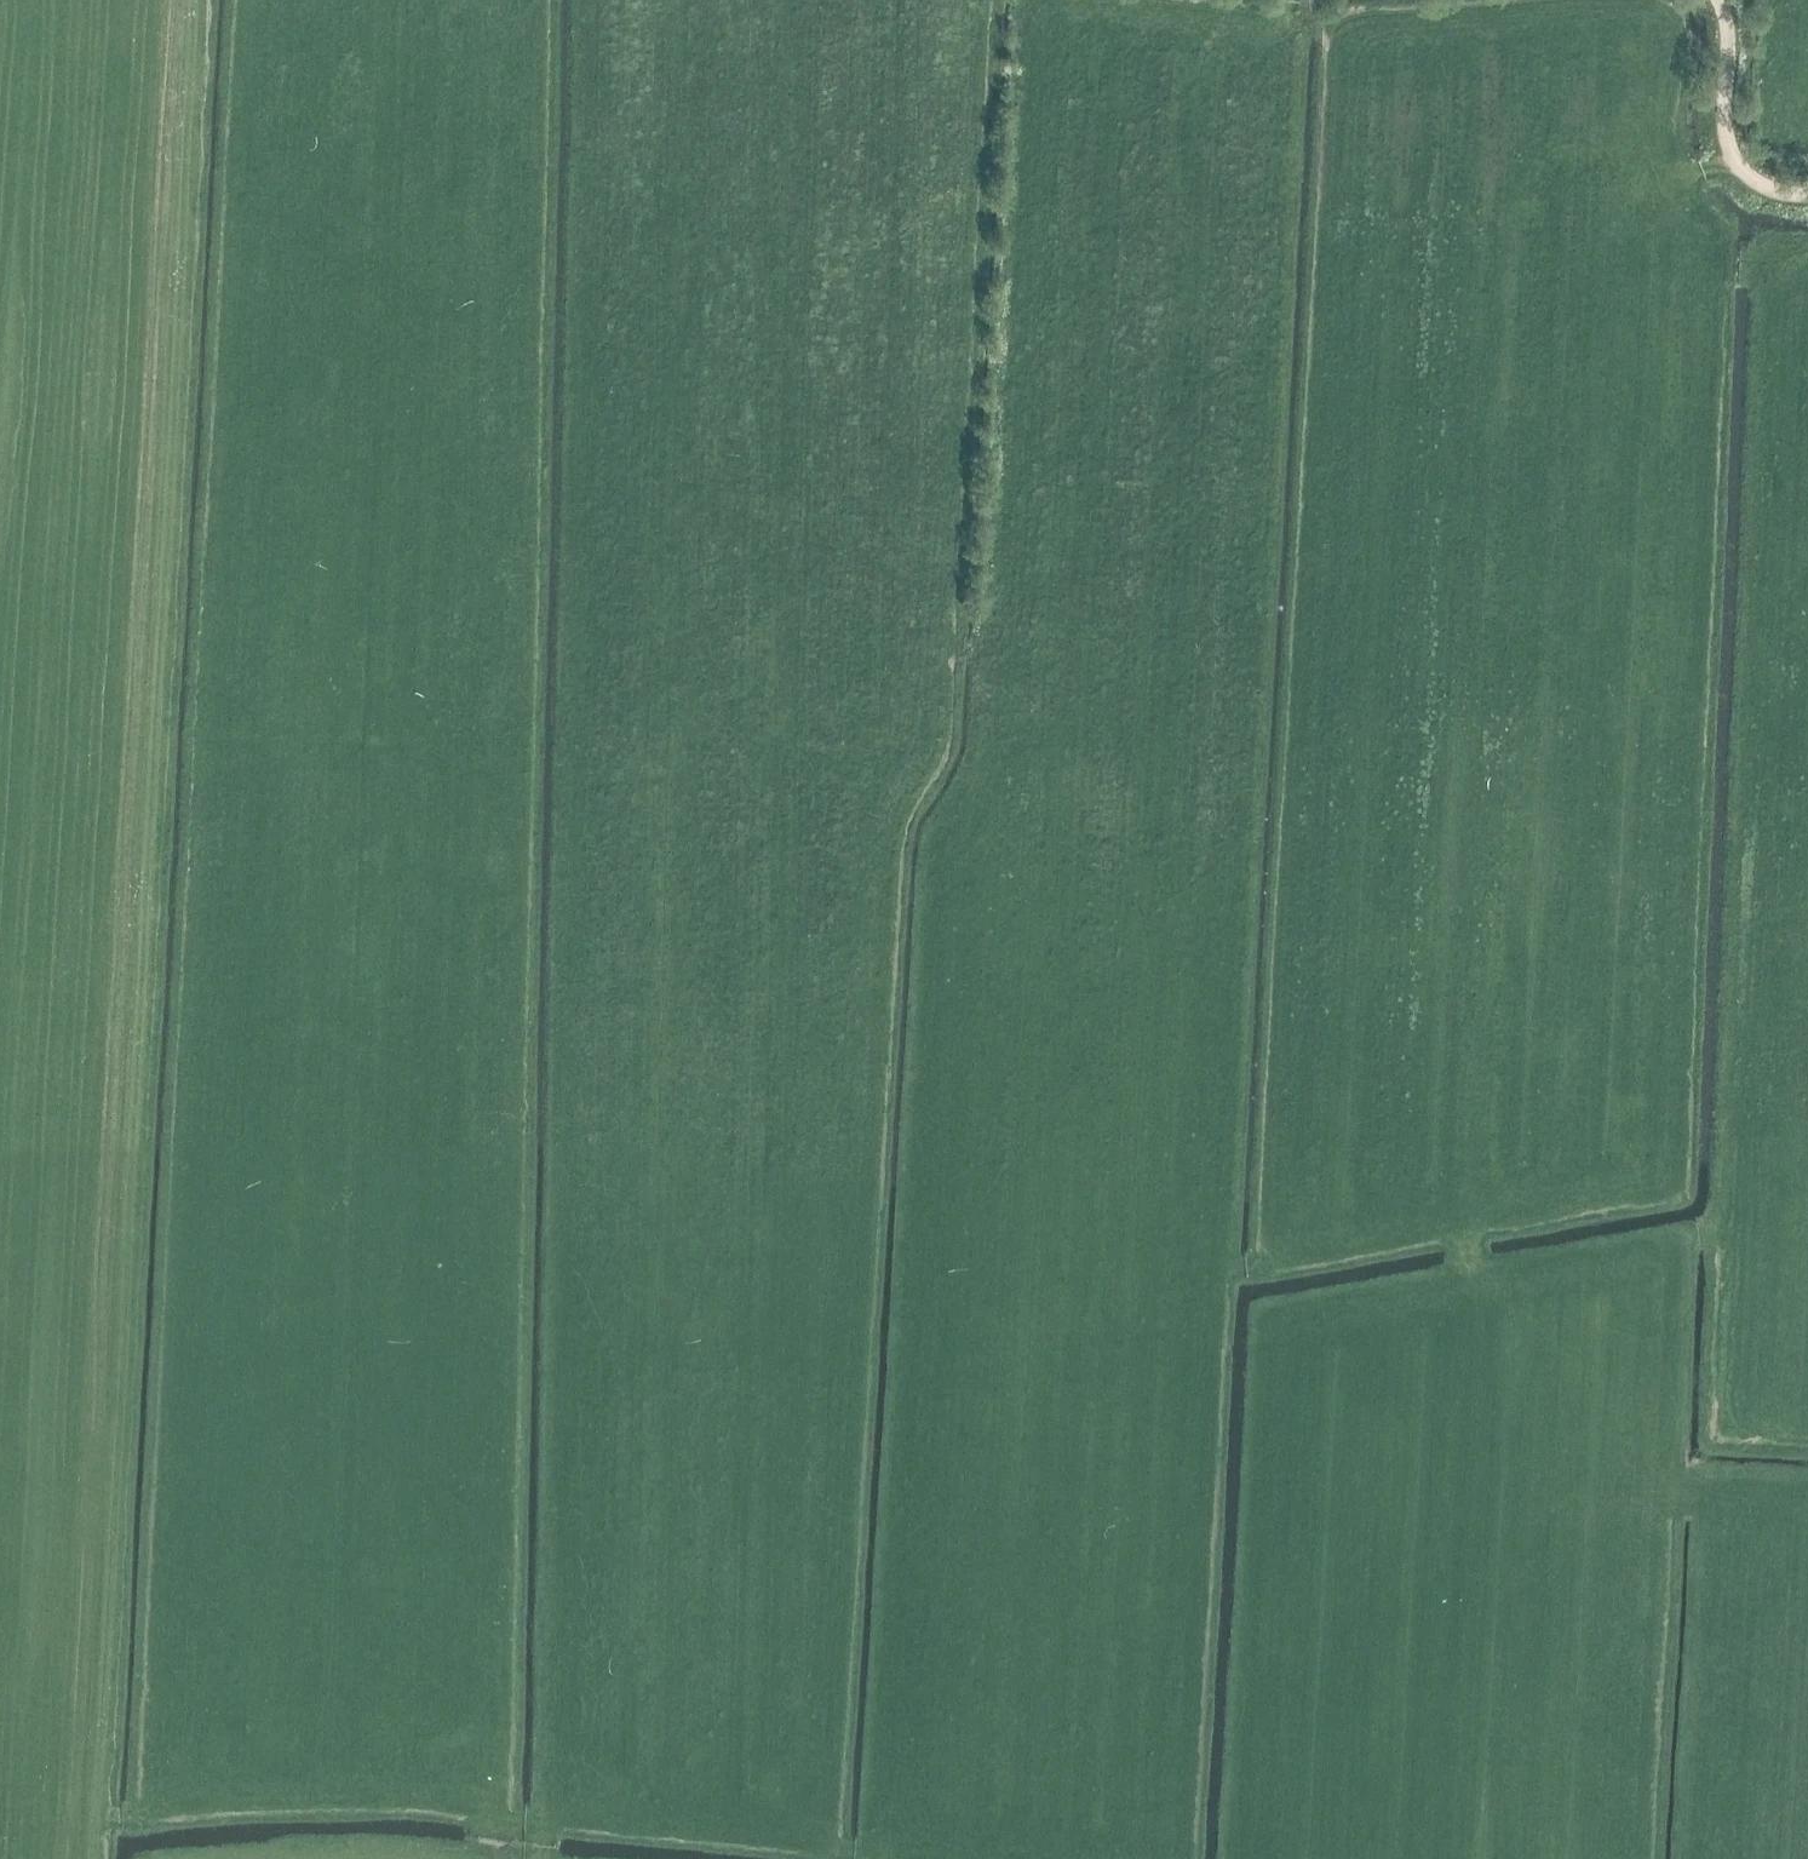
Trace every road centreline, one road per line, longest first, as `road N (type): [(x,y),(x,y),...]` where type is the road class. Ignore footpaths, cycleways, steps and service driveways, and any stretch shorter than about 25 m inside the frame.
road 1 (track): [(1807,192),(1783,190),(1749,172),(1733,147),(1725,23),(1714,0)]

